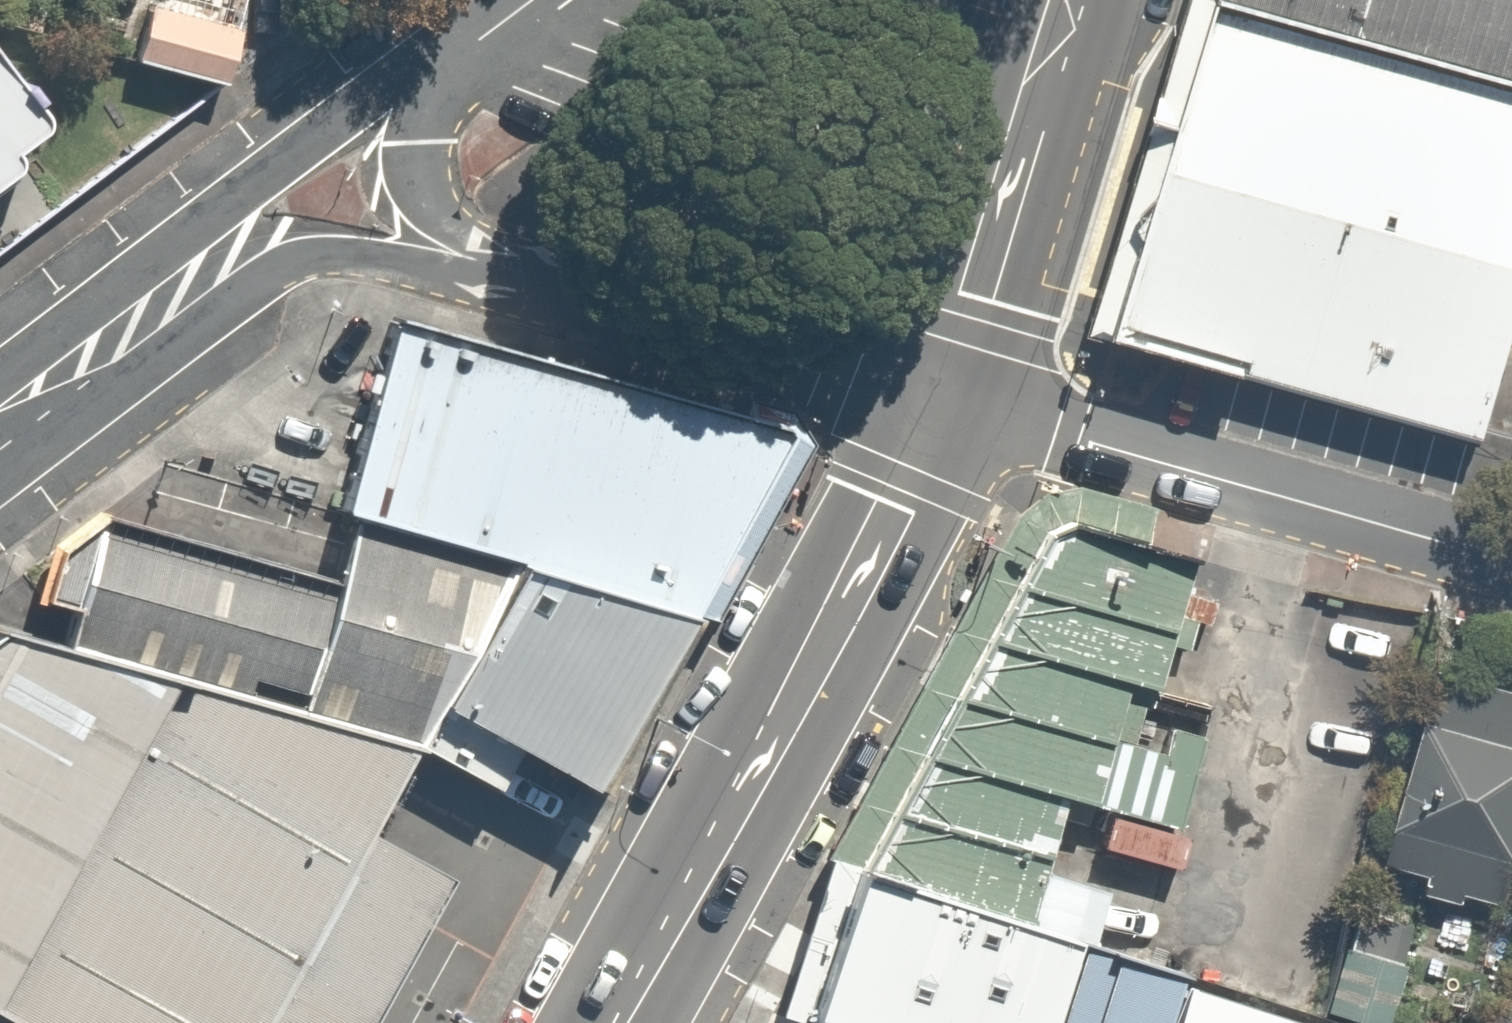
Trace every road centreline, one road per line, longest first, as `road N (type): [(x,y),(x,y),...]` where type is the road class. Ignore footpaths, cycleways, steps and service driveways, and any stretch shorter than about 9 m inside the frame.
road 1 (secondary): [(619,1022),(947,399)]
road 2 (residential): [(947,399),(1511,561)]
road 3 (residential): [(947,399),(521,283)]
road 4 (secondary): [(947,399),(1070,0)]
road 5 (residential): [(521,283),(399,262),(293,266),(149,317)]
road 6 (residential): [(149,317),(427,88)]
road 7 (residential): [(521,283),(441,224),(412,173),(427,88)]
road 8 (residential): [(0,428),(149,317)]
road 9 (residential): [(427,88),(536,0)]

